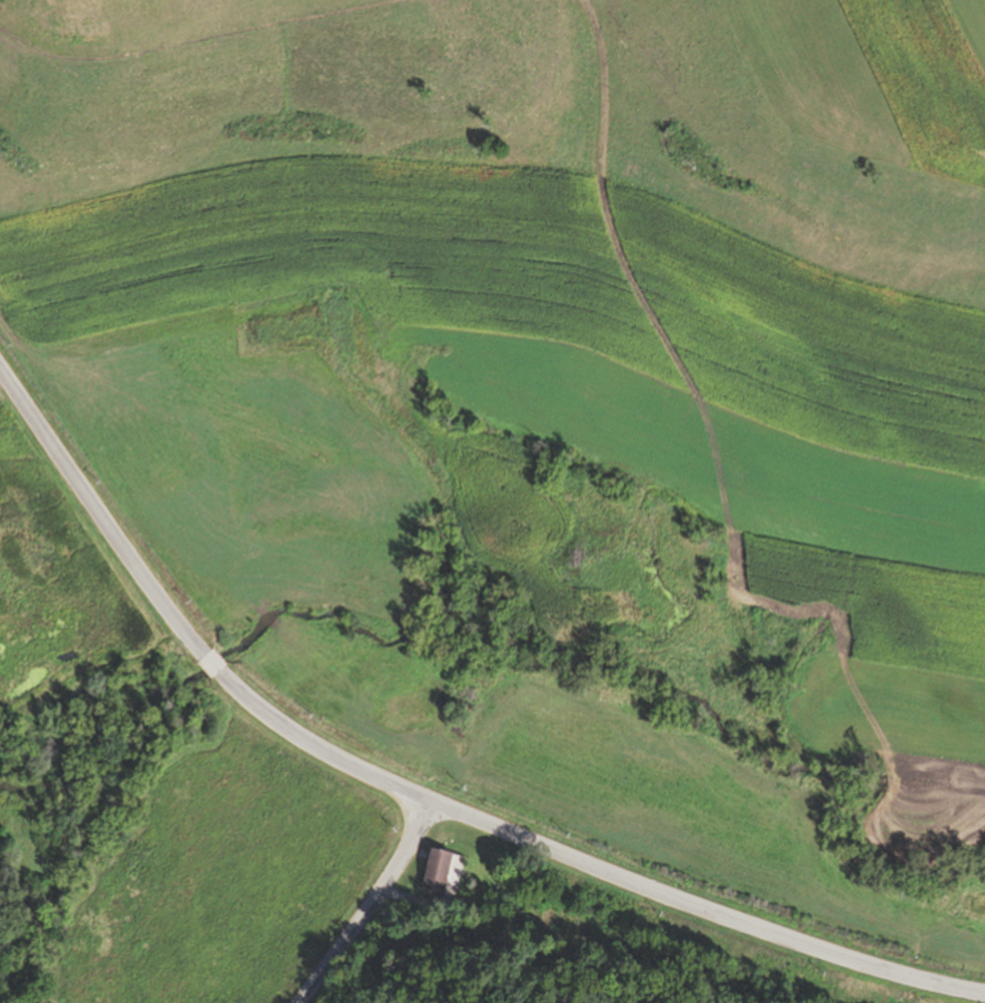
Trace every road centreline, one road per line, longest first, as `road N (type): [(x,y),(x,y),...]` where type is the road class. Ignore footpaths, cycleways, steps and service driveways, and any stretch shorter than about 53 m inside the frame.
road 1 (secondary): [(984,993),(803,943),(431,801),(305,738),(222,672)]
road 2 (secondary): [(205,654),(0,364)]
road 3 (tertiary): [(302,1002),(405,857),(431,801)]

